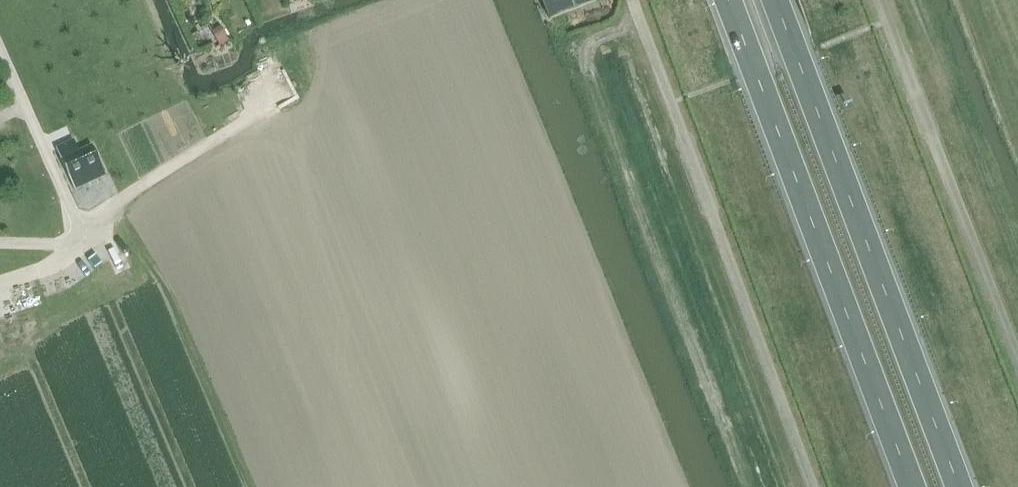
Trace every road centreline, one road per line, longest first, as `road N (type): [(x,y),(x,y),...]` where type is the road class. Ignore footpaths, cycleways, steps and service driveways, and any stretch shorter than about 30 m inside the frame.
road 1 (trunk): [(729,0),(913,486)]
road 2 (trunk): [(962,486),(780,0)]

